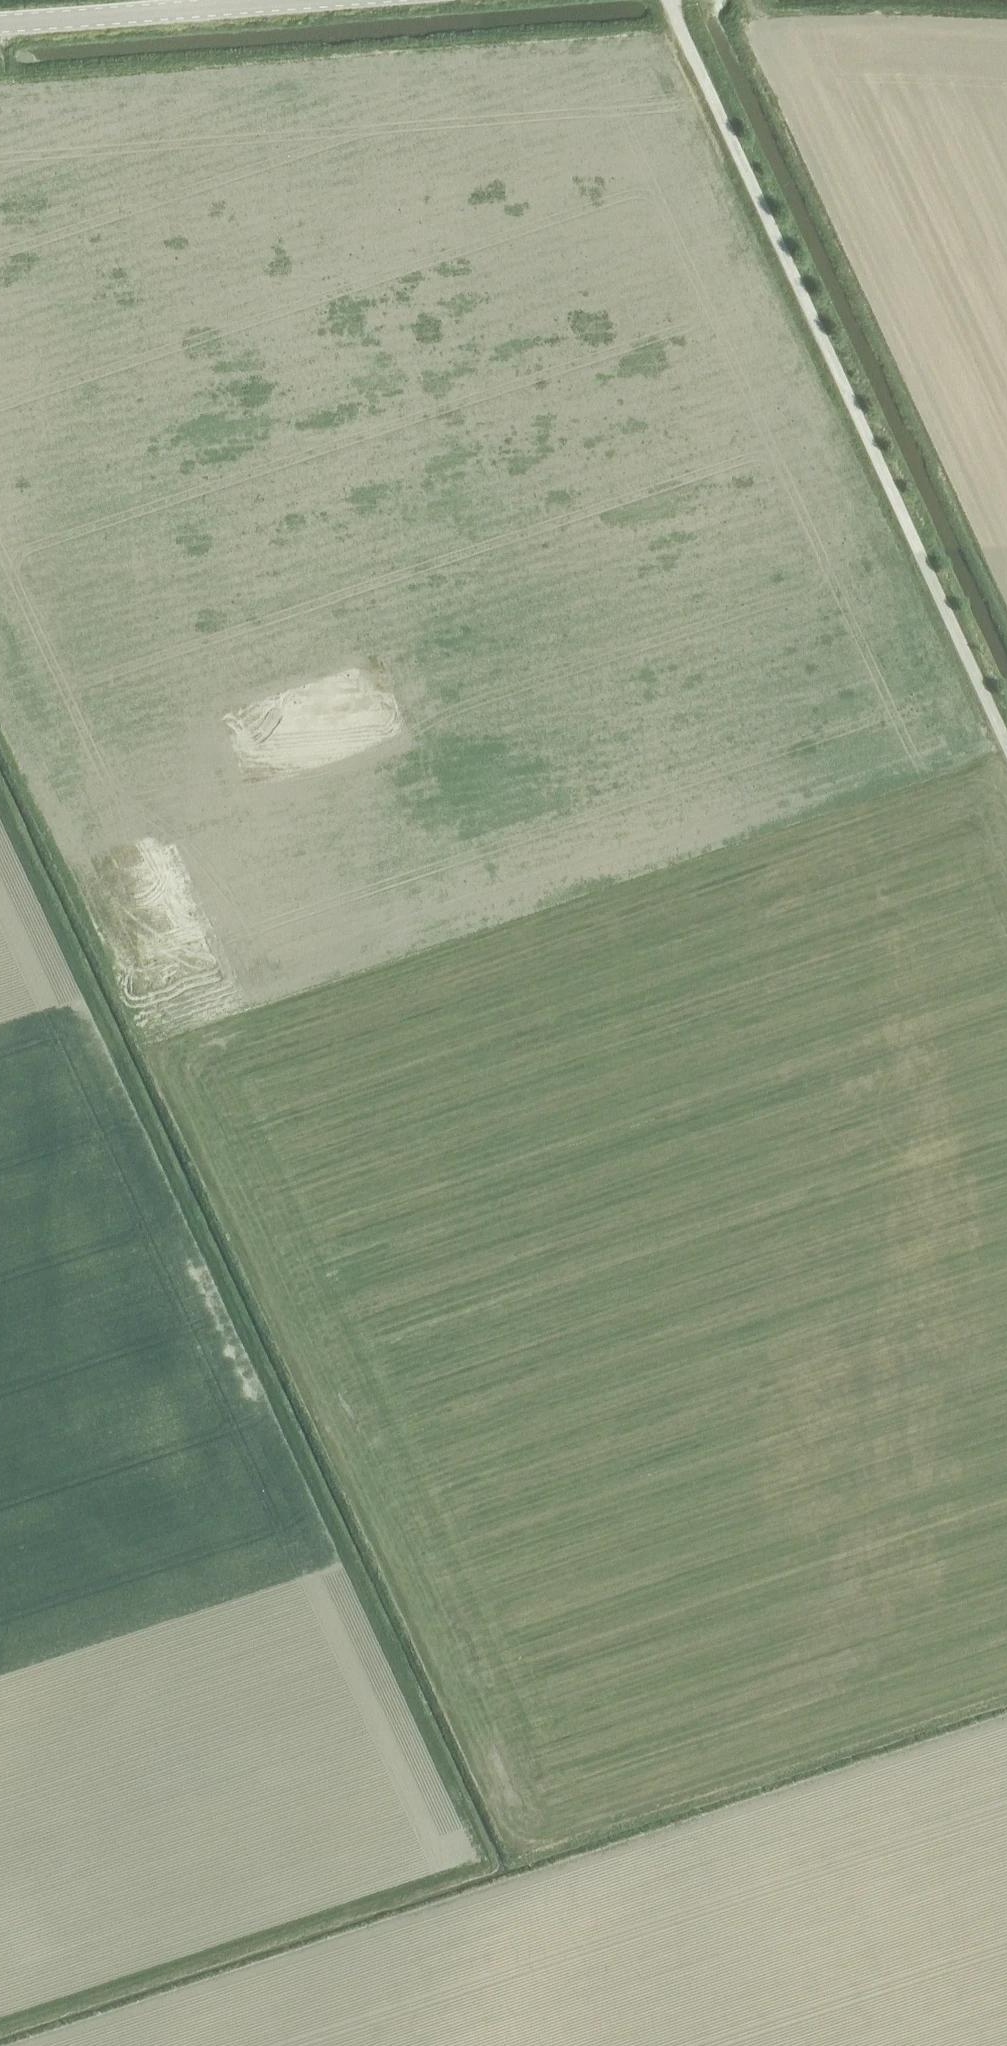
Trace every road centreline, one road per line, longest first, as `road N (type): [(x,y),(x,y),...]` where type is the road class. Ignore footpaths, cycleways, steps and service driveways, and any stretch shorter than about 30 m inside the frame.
road 1 (unclassified): [(1006,737),(669,0)]
road 2 (tertiary): [(0,21),(271,0)]

